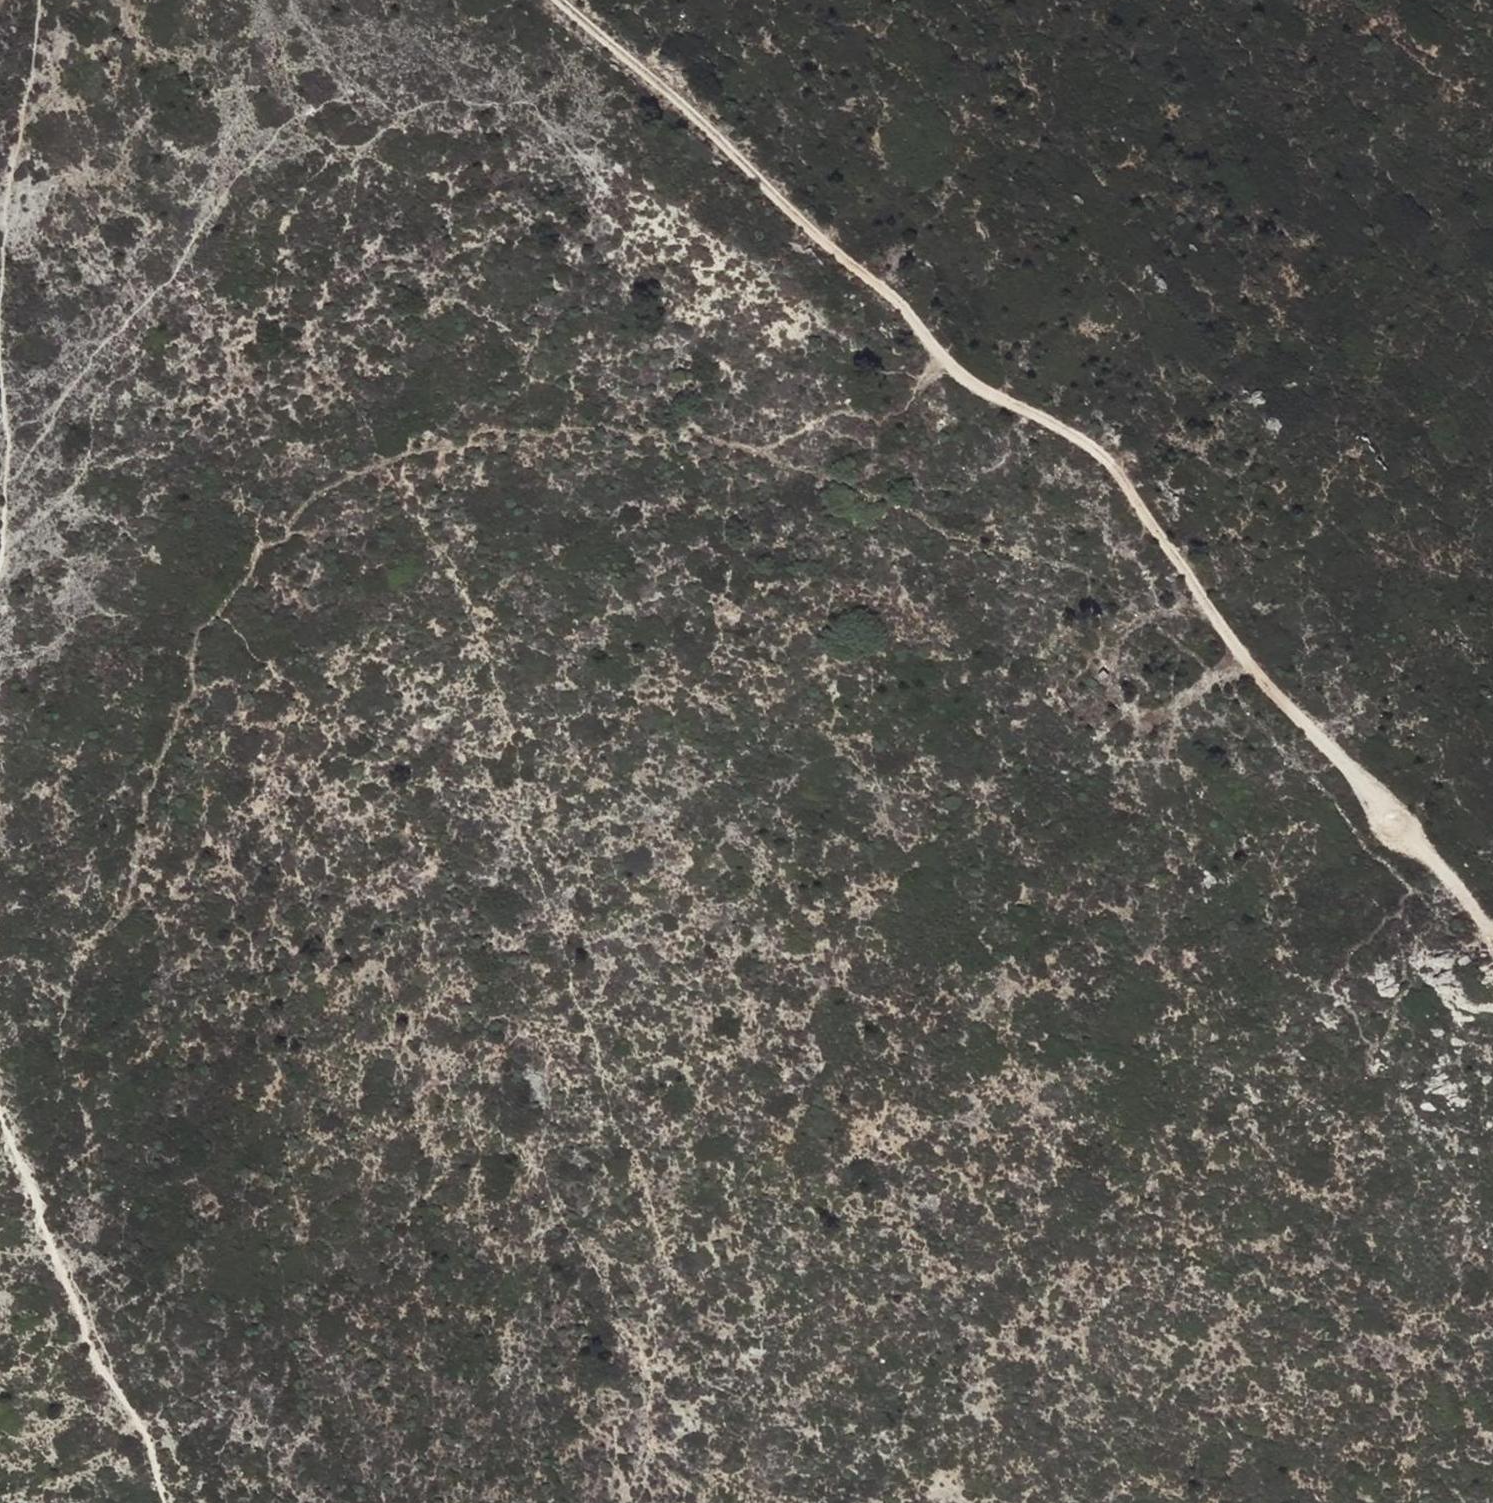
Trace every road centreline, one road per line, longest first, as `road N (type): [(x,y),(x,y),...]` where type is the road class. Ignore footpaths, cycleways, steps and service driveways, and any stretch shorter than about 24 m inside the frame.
road 1 (track): [(1483,910),(1172,558),(1102,452),(1002,398),(935,350),(901,293),(836,254),(742,159),(551,0)]

